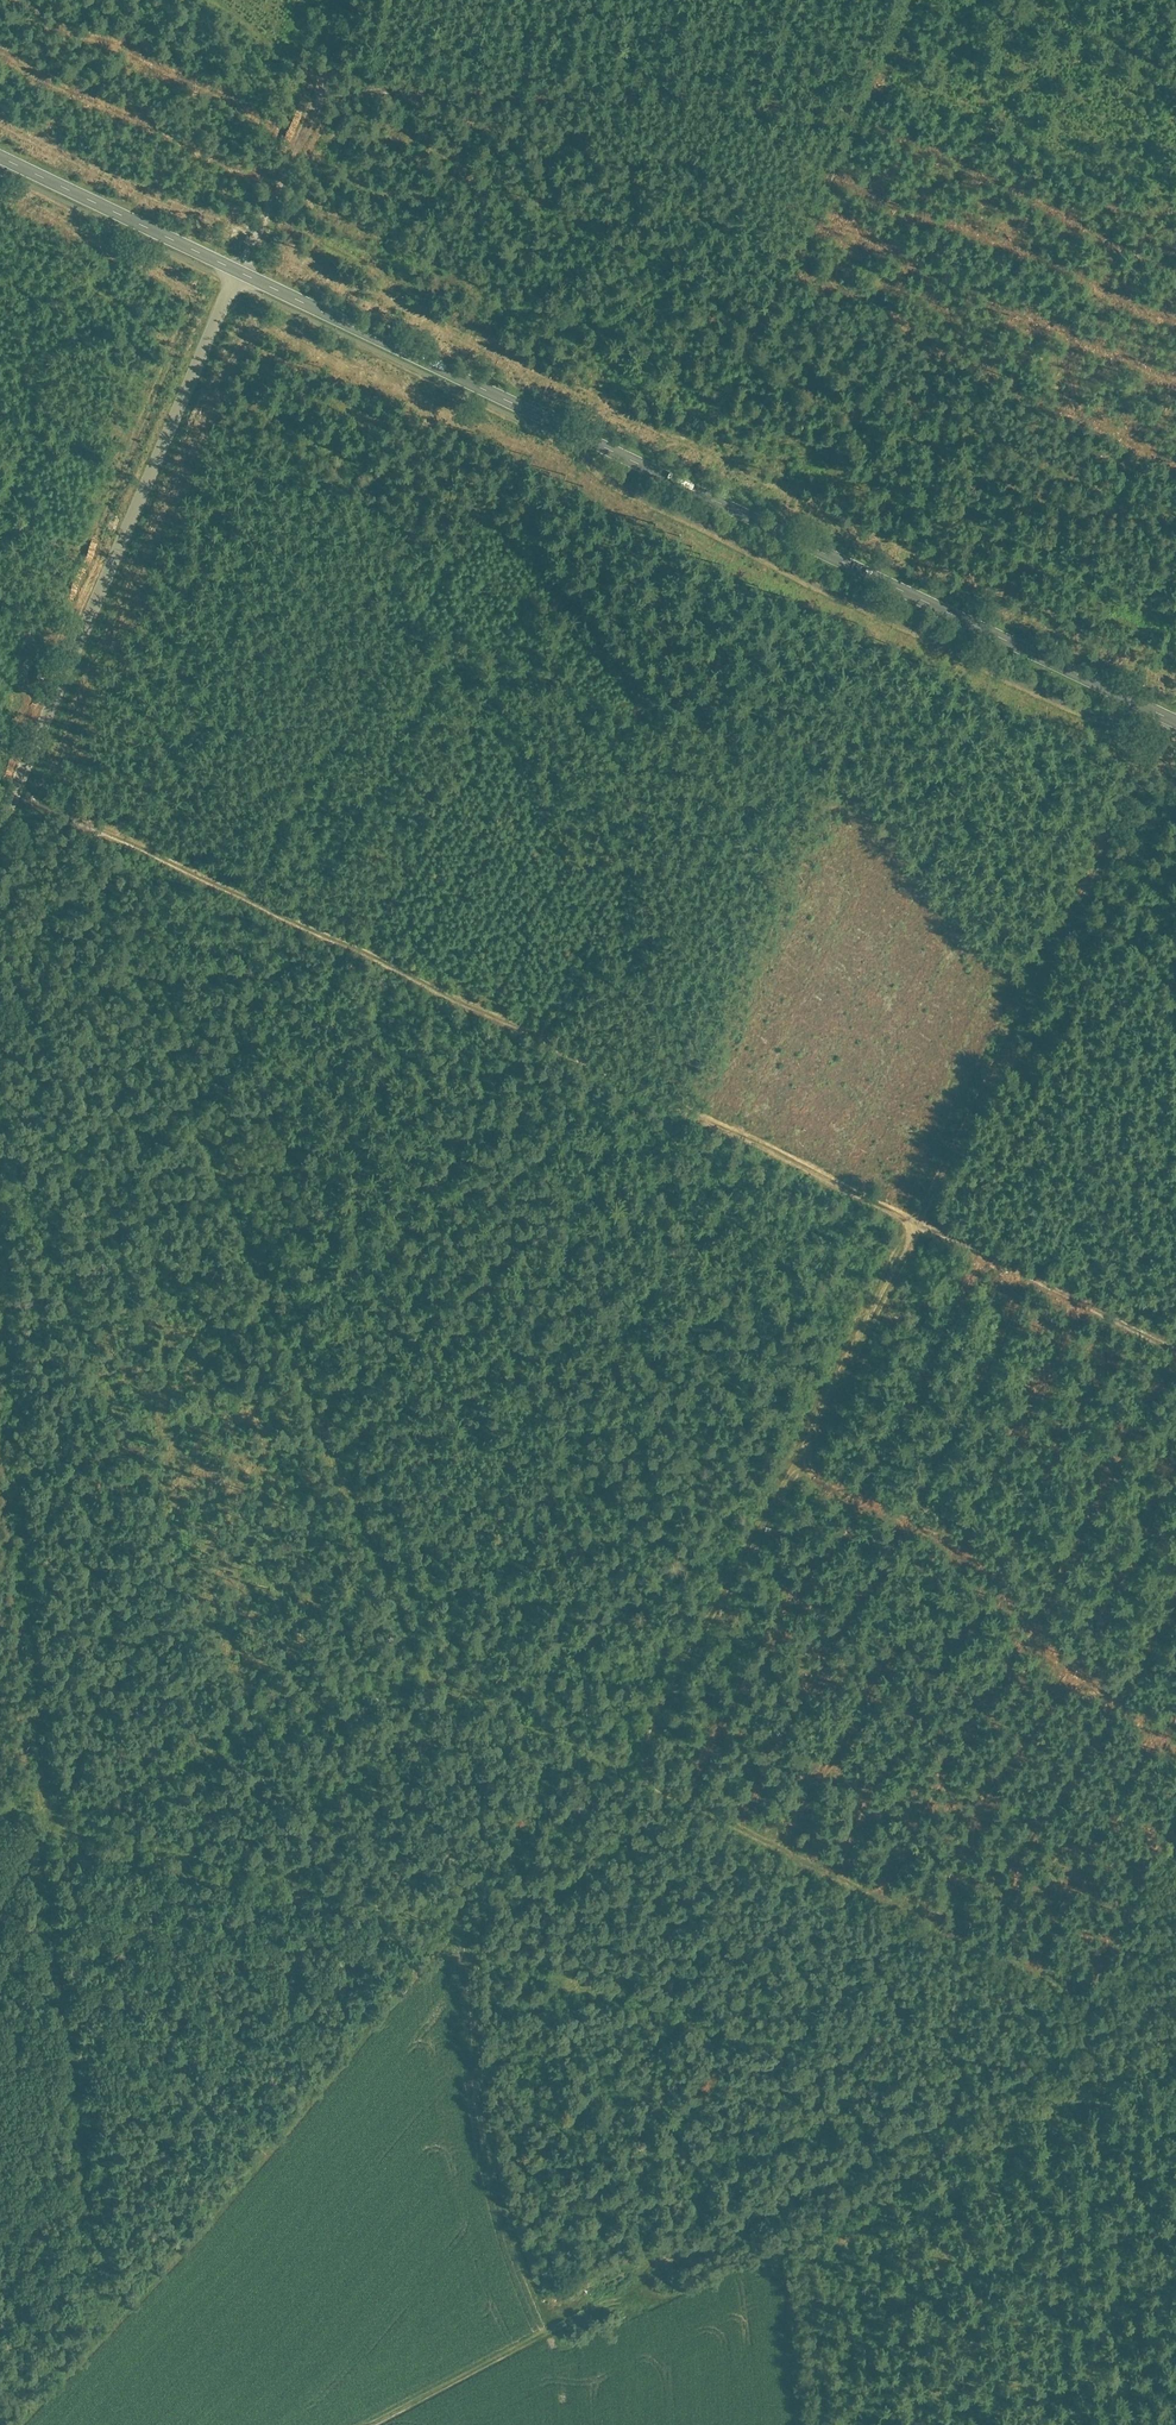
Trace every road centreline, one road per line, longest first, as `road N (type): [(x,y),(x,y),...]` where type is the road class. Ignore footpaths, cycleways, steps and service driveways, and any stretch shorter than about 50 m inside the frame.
road 1 (secondary): [(1175,724),(241,273)]
road 2 (track): [(364,2424),(1061,2050),(1175,2017)]
road 3 (residential): [(0,827),(241,273)]
road 4 (track): [(912,0),(710,501)]
road 5 (track): [(337,0),(321,95),(241,273)]
road 6 (secondary): [(241,273),(0,158)]
road 7 (track): [(1052,0),(1175,68)]

